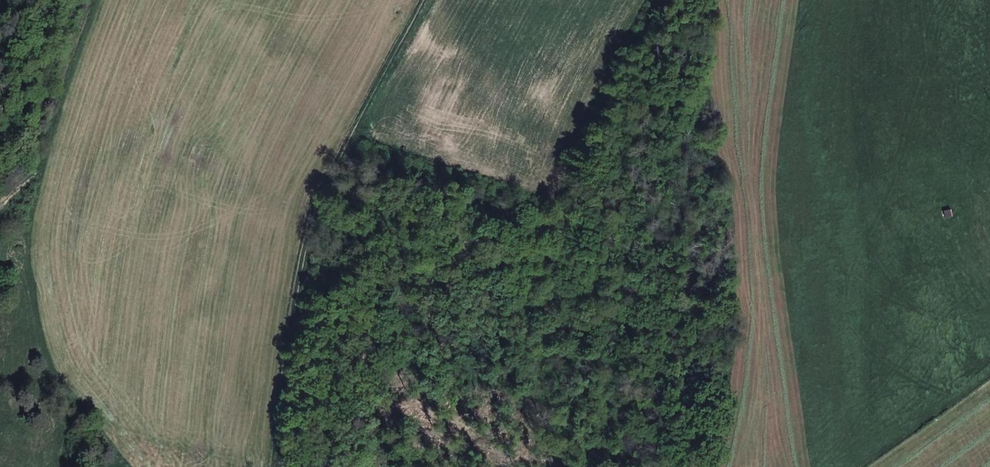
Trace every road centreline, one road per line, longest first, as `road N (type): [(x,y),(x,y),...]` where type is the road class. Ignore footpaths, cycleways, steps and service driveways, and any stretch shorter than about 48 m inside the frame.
road 1 (track): [(274,466),(306,244),(338,154),(423,0)]

